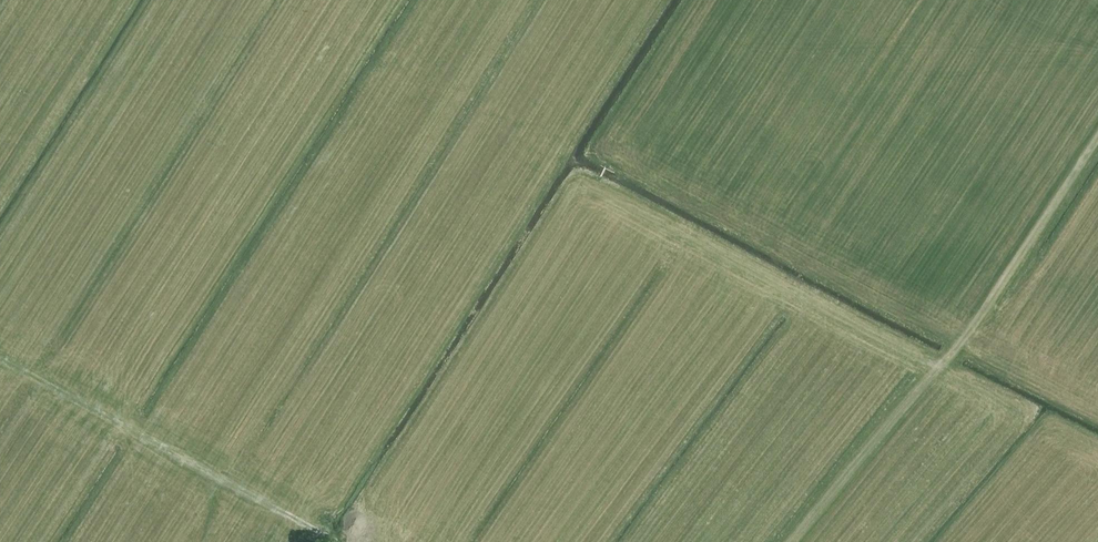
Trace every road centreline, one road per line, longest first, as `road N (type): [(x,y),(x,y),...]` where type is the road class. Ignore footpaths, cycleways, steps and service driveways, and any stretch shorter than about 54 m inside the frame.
road 1 (track): [(789,541),(957,345),(1097,134)]
road 2 (track): [(341,541),(0,357)]

